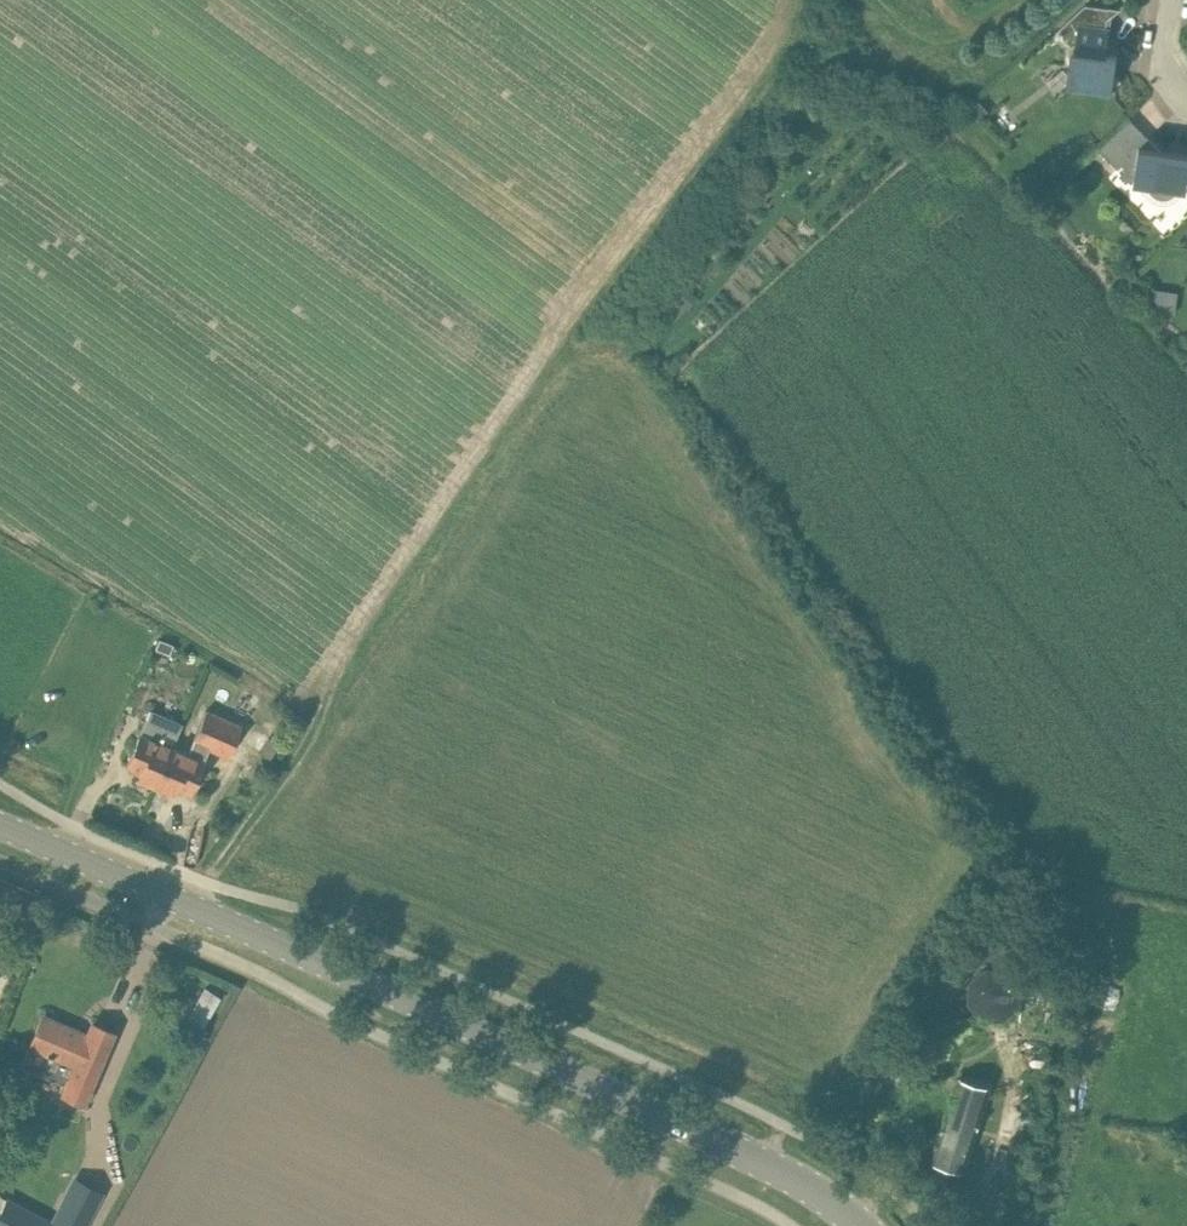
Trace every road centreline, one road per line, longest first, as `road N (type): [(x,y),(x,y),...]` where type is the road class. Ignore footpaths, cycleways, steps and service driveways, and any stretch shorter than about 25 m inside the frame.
road 1 (tertiary): [(0,826),(810,1189),(862,1225)]
road 2 (track): [(595,335),(312,732),(198,911)]

